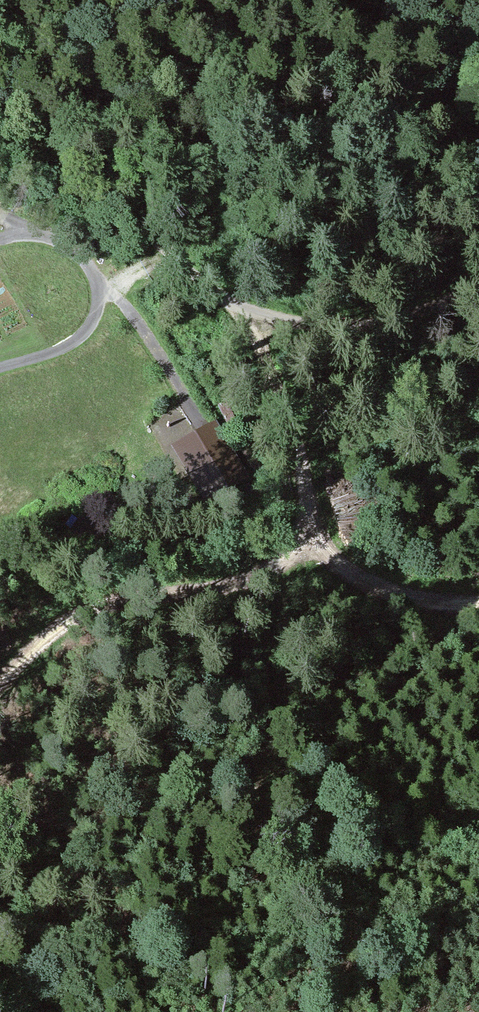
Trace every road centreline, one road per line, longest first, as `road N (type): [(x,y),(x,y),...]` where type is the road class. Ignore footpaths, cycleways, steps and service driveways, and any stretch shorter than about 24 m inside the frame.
road 1 (track): [(0,687),(85,609),(257,580),(317,542)]
road 2 (track): [(235,307),(119,211),(0,150)]
road 3 (track): [(0,367),(70,345),(93,322),(99,299),(90,267),(68,246),(33,235),(0,239)]
road 4 (track): [(317,542),(277,376),(235,307)]
road 5 (track): [(235,307),(327,326),(379,324),(478,292)]
road 6 (track): [(317,542),(348,570),(384,587),(478,606)]

